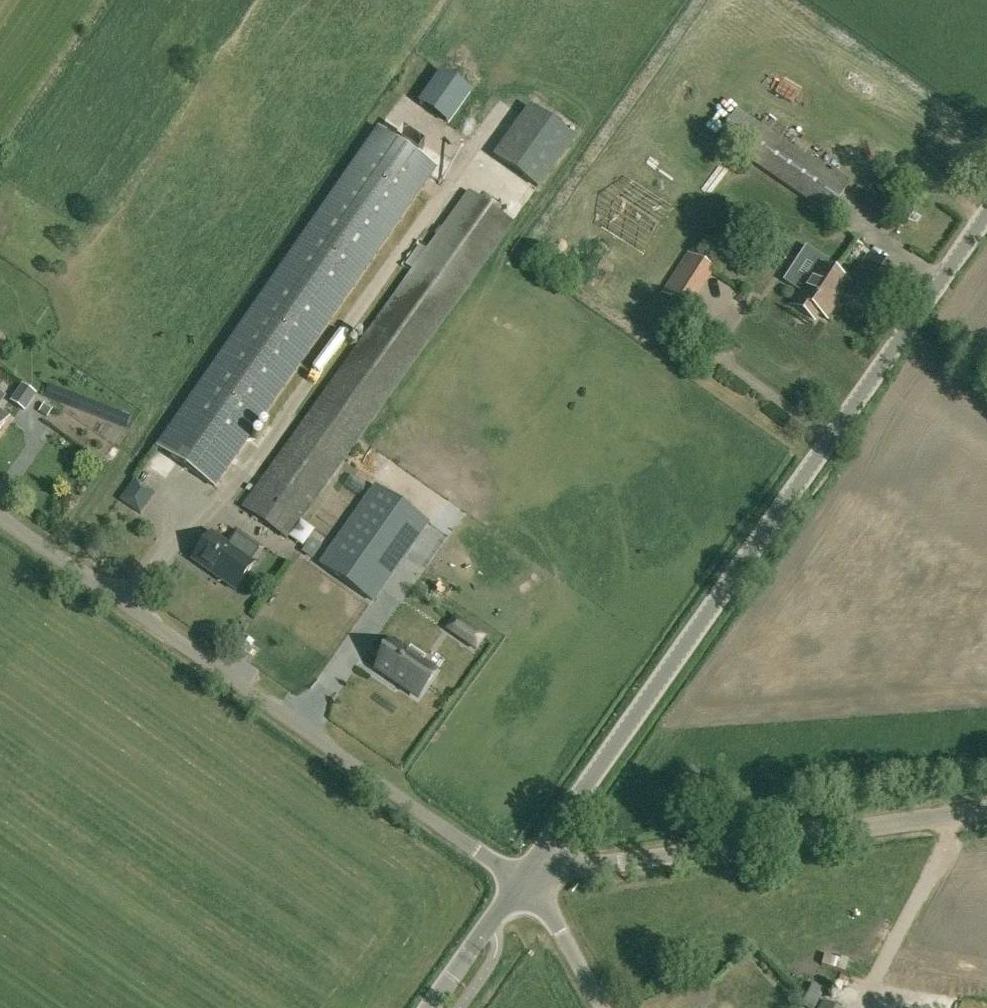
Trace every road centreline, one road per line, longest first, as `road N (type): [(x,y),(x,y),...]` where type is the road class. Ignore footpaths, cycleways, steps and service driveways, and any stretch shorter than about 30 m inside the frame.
road 1 (unclassified): [(520,882),(986,217)]
road 2 (unclassified): [(520,882),(0,519)]
road 3 (unclassified): [(520,882),(986,813)]
road 4 (unclassified): [(432,1007),(520,882)]
road 5 (unclassified): [(600,1007),(520,882)]

